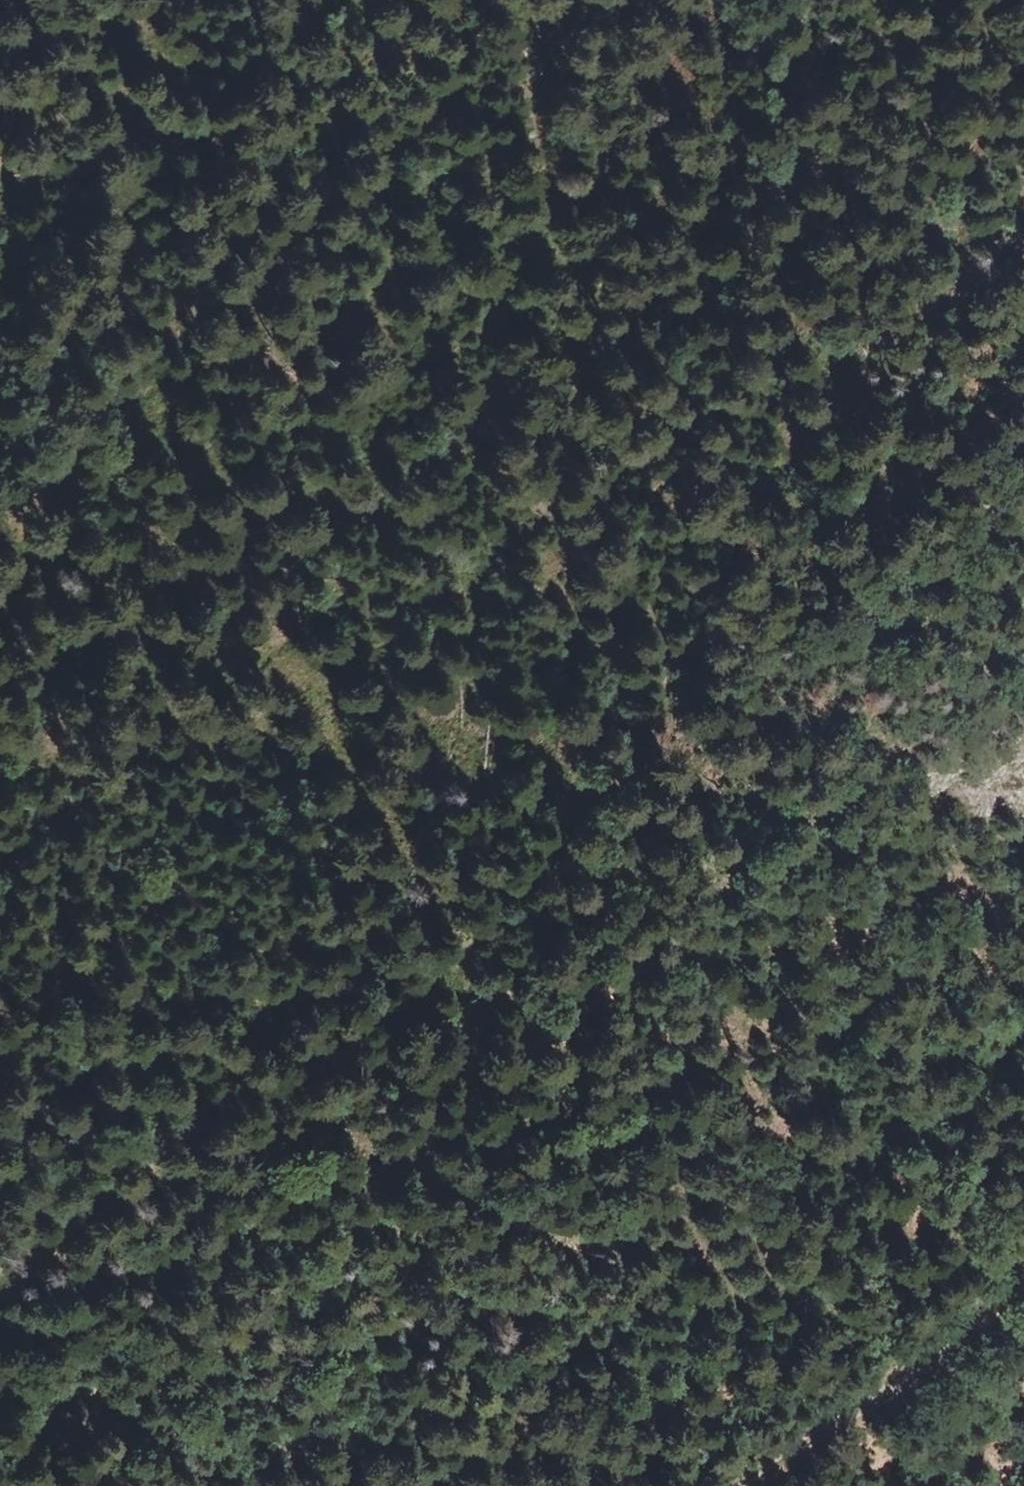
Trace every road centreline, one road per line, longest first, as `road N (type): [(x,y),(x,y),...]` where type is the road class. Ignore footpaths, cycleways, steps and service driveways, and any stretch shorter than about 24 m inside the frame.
road 1 (track): [(726,1485),(776,1434),(917,1358),(1023,1261)]

